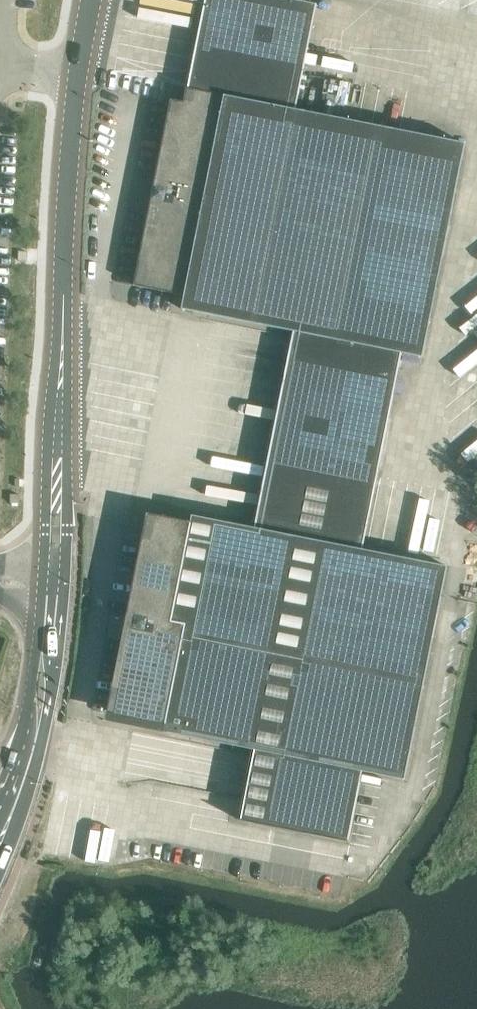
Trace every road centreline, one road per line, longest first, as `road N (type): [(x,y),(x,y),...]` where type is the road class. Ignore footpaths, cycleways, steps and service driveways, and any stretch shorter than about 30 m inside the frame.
road 1 (unclassified): [(53,582),(78,78)]
road 2 (unclassified): [(0,841),(37,733),(53,582)]

